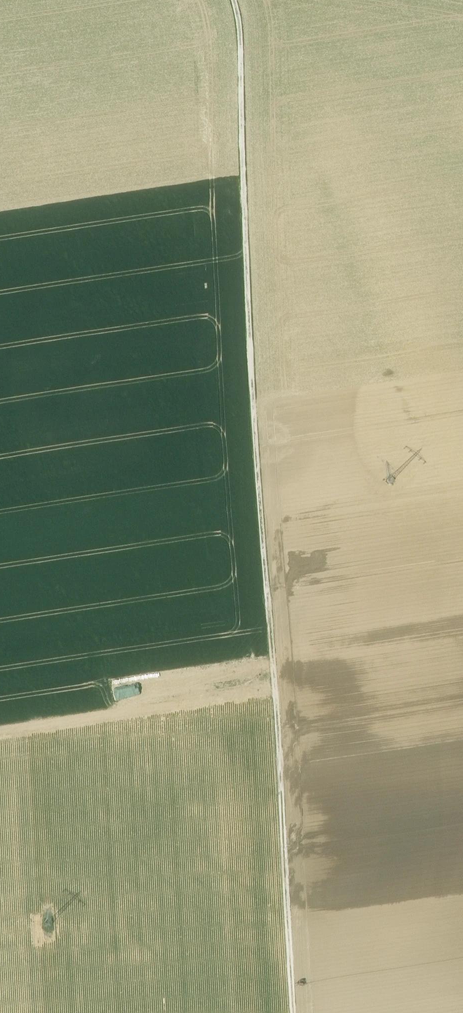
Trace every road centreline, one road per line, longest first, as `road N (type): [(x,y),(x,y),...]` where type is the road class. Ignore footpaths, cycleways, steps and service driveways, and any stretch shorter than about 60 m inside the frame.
road 1 (track): [(292,1012),(233,0)]

